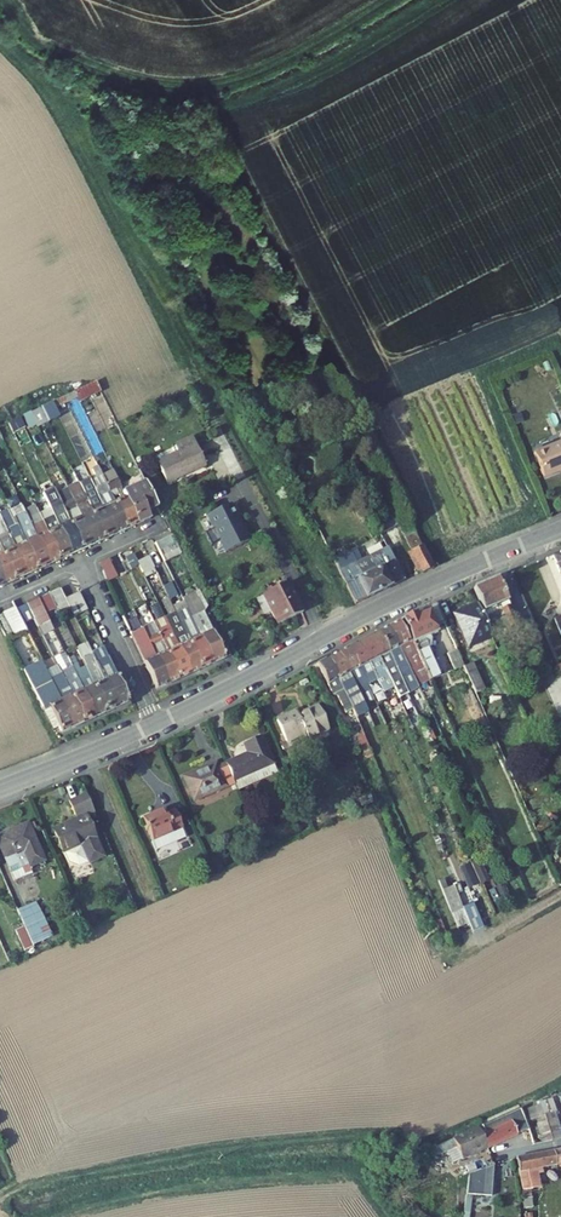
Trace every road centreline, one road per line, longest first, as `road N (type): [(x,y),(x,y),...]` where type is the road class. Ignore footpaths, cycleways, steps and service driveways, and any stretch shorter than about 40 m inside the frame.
road 1 (tertiary): [(156,724),(398,600),(560,531)]
road 2 (residential): [(81,563),(156,724)]
road 3 (tertiary): [(0,789),(156,724)]
road 4 (track): [(560,893),(448,957)]

